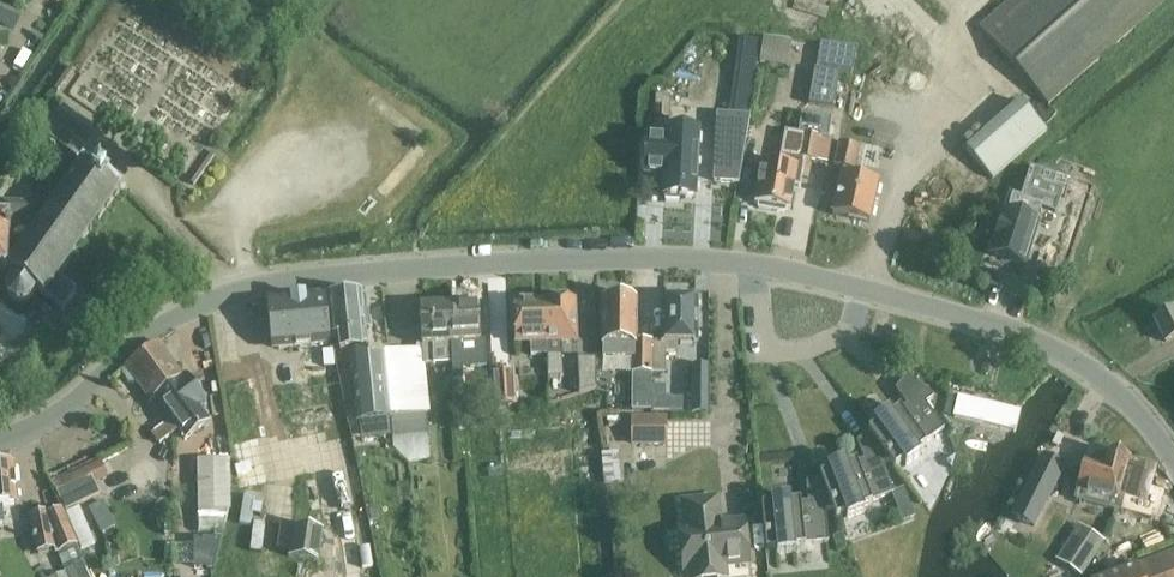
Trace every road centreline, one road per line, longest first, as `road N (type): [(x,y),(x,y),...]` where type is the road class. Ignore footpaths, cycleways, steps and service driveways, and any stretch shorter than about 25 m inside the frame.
road 1 (tertiary): [(0,434),(57,409),(150,330),(234,285),(415,266)]
road 2 (tertiary): [(1173,456),(1162,435),(1082,365),(1022,334),(870,291)]
road 3 (track): [(952,0),(965,13),(958,33),(999,89),(910,184),(870,291)]
road 4 (tertiary): [(755,265),(677,258),(415,266)]
road 5 (residential): [(755,265),(760,346),(779,352),(812,349),(850,332),(870,291)]

